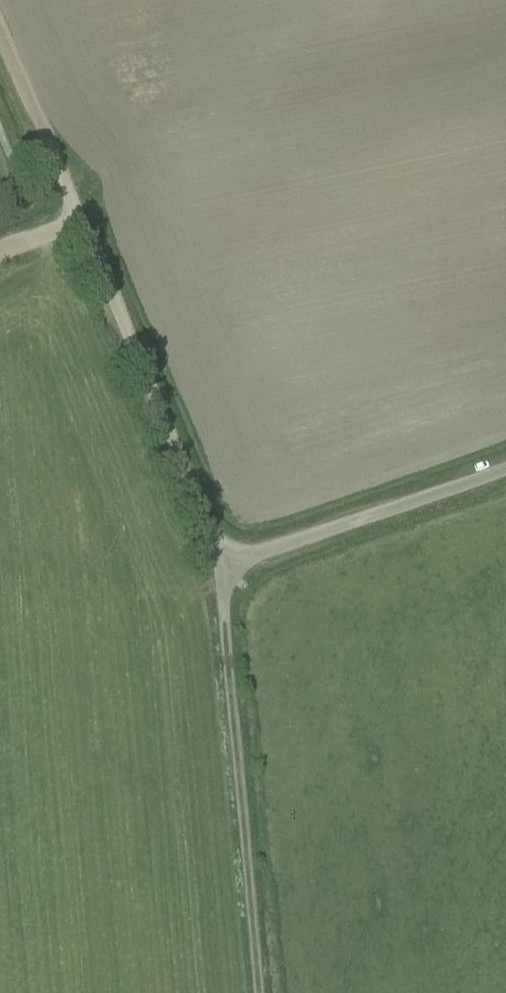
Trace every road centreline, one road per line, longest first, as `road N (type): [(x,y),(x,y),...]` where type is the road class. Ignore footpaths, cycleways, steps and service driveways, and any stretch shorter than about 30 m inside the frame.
road 1 (unclassified): [(61,174),(224,565),(505,467)]
road 2 (track): [(224,565),(260,992)]
road 3 (track): [(0,34),(61,174)]

